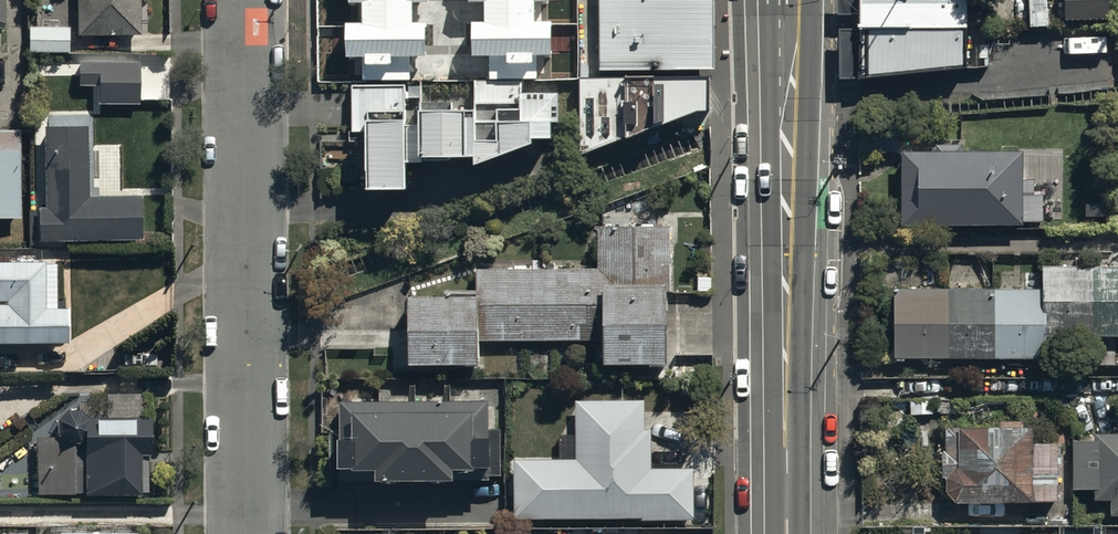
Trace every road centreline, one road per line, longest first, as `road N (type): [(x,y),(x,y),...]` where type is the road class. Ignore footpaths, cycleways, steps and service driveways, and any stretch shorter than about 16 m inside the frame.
road 1 (residential): [(242,0),(249,533)]
road 2 (tertiary): [(786,0),(789,533)]

